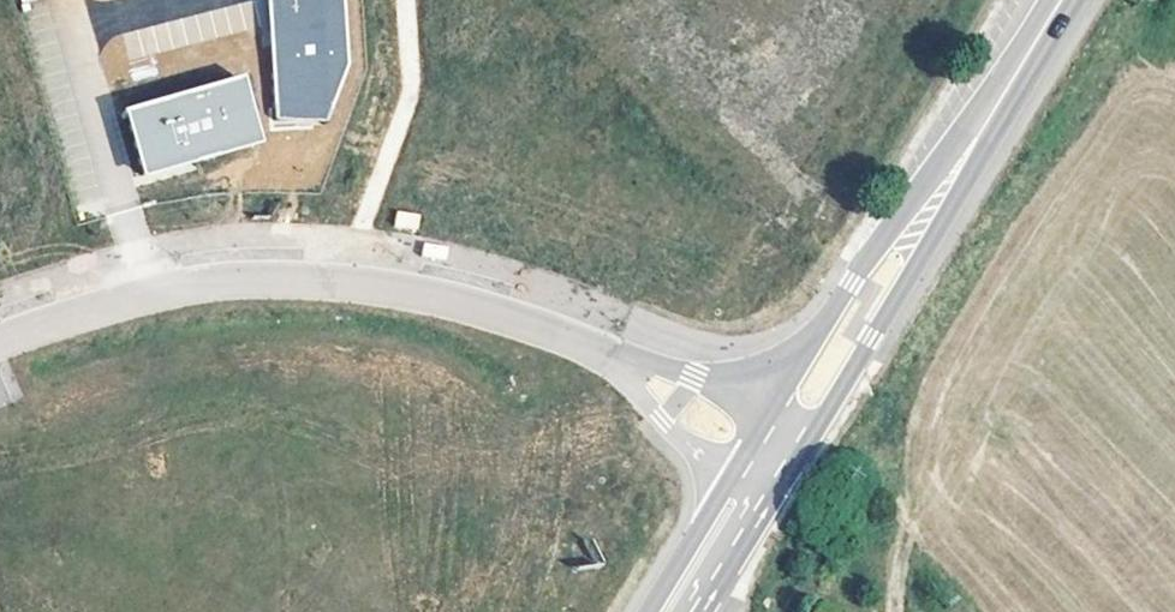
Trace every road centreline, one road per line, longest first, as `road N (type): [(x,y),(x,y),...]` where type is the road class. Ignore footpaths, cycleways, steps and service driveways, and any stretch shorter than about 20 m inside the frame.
road 1 (unclassified): [(448,297),(353,280),(196,286),(0,342)]
road 2 (secondary): [(889,360),(905,274),(950,179),(1061,0)]
road 3 (secondary): [(1013,0),(857,247),(799,306)]
road 4 (unclassified): [(675,335),(487,293),(448,297)]
road 5 (unclassified): [(448,297),(619,423)]
road 6 (secondary): [(901,536),(923,459),(915,407),(889,360)]
road 7 (secondary): [(619,423),(616,476),(647,549)]
road 8 (secondary): [(799,306),(721,311),(675,335)]

